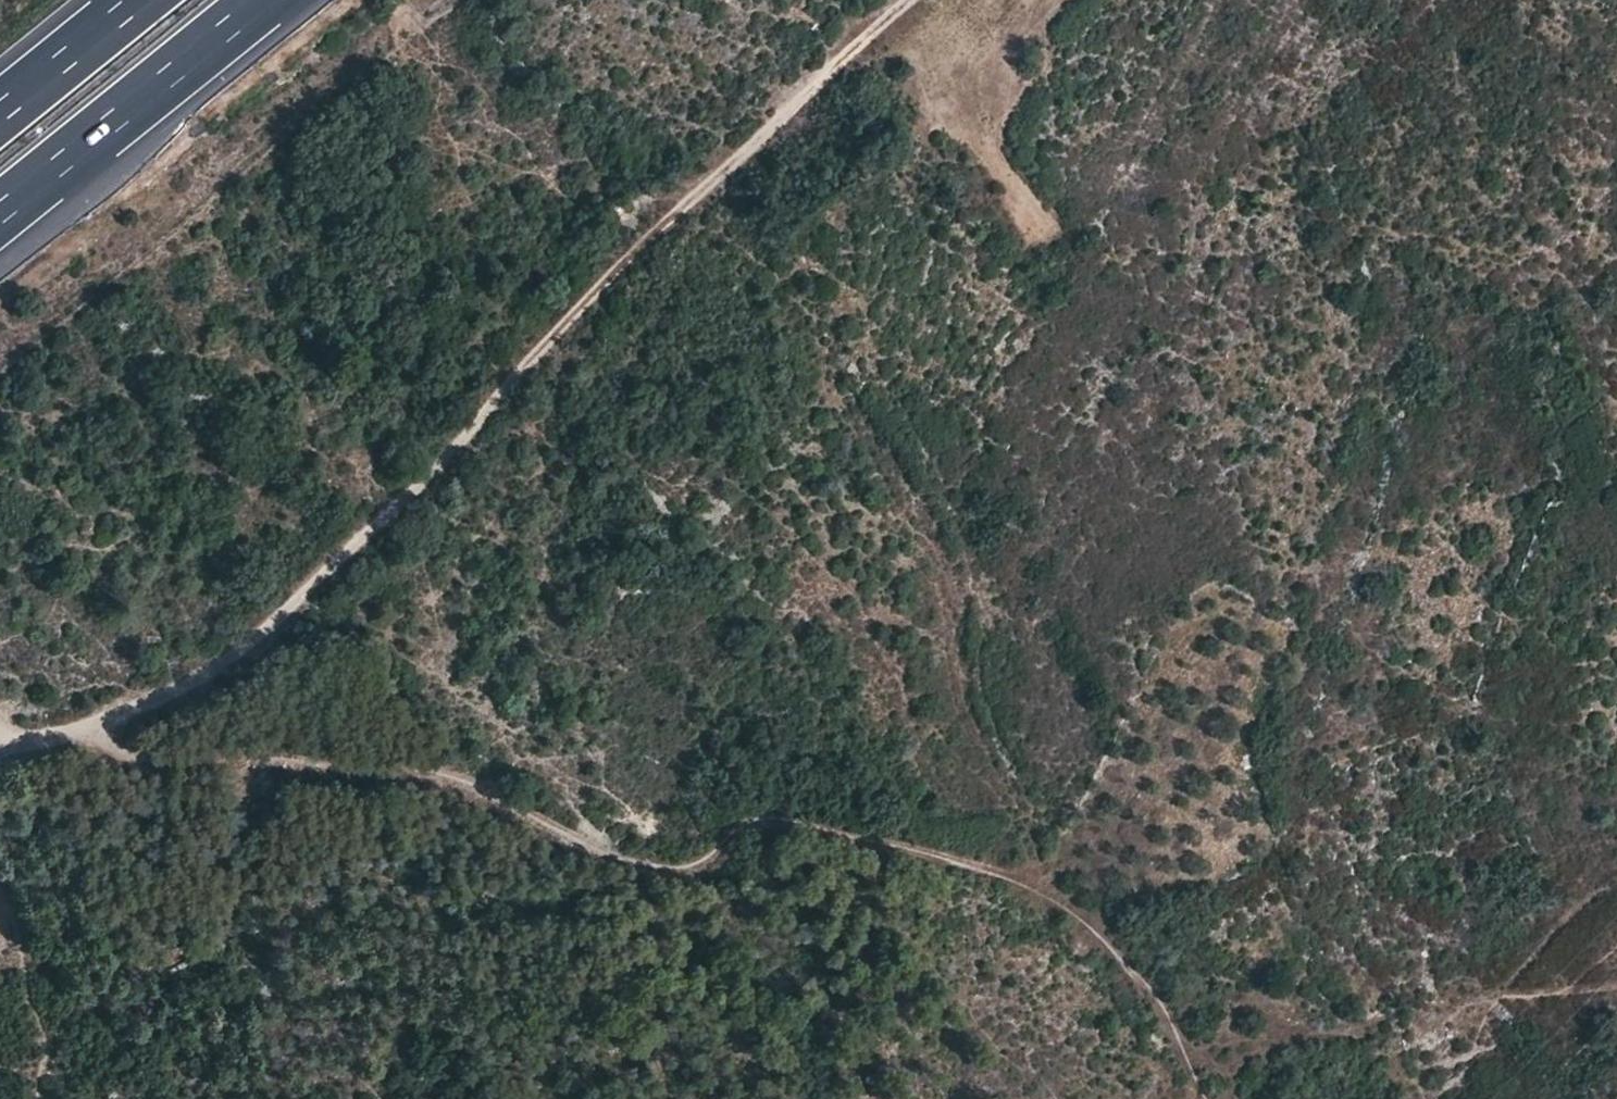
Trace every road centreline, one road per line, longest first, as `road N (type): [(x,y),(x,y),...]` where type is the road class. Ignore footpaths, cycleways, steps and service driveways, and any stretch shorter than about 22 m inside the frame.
road 1 (track): [(912,0),(660,232),(282,621),(167,700),(0,761)]
road 2 (motorway): [(0,209),(259,0)]
road 3 (motorway): [(138,0),(0,111)]

